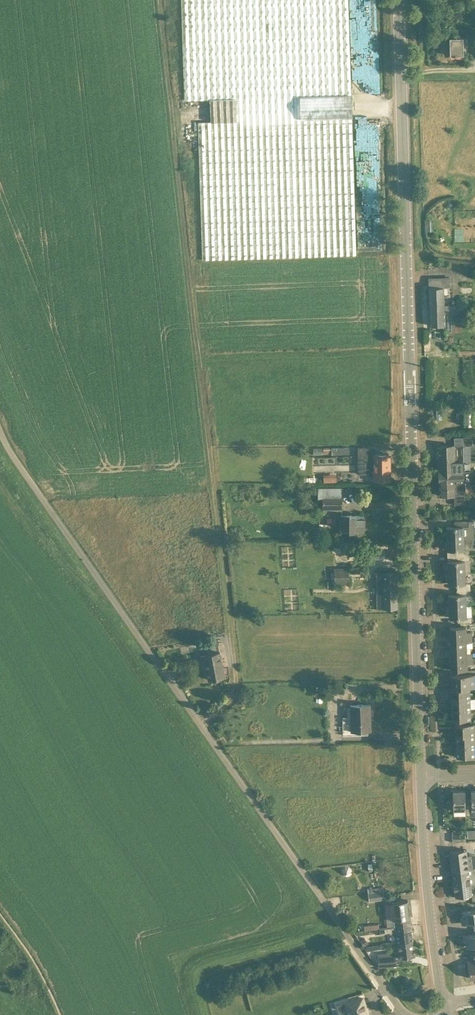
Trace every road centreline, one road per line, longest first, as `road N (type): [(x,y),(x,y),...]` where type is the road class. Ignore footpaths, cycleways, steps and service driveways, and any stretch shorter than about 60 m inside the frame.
road 1 (tertiary): [(418,777),(398,0)]
road 2 (track): [(200,725),(229,705),(236,667),(160,0)]
road 3 (unclassified): [(410,1014),(40,494),(0,420)]
road 4 (tertiary): [(443,1003),(418,777)]

